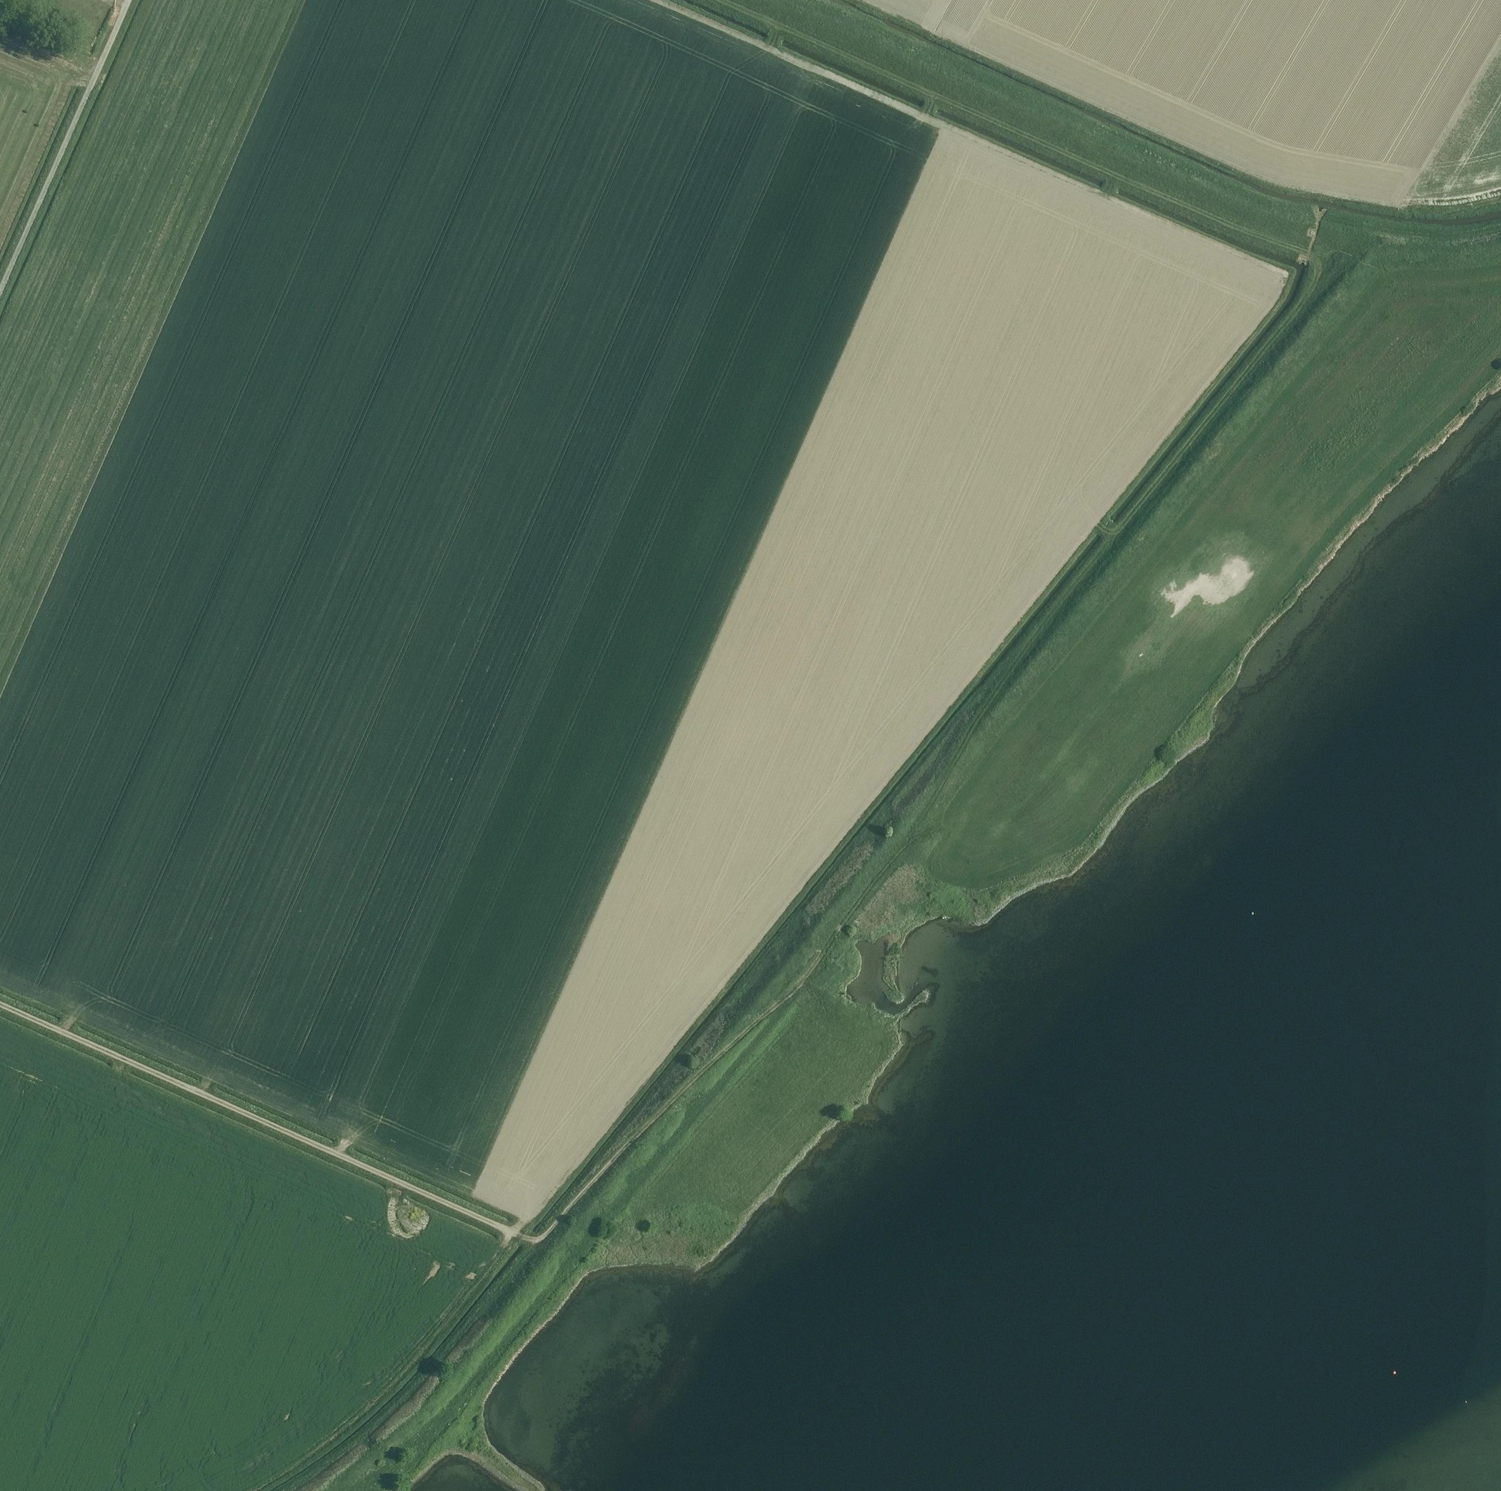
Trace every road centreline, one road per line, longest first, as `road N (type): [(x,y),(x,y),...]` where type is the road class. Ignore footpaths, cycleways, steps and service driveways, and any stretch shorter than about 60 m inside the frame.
road 1 (track): [(707,0),(1152,199),(1317,261)]
road 2 (unclassified): [(0,292),(128,0)]

